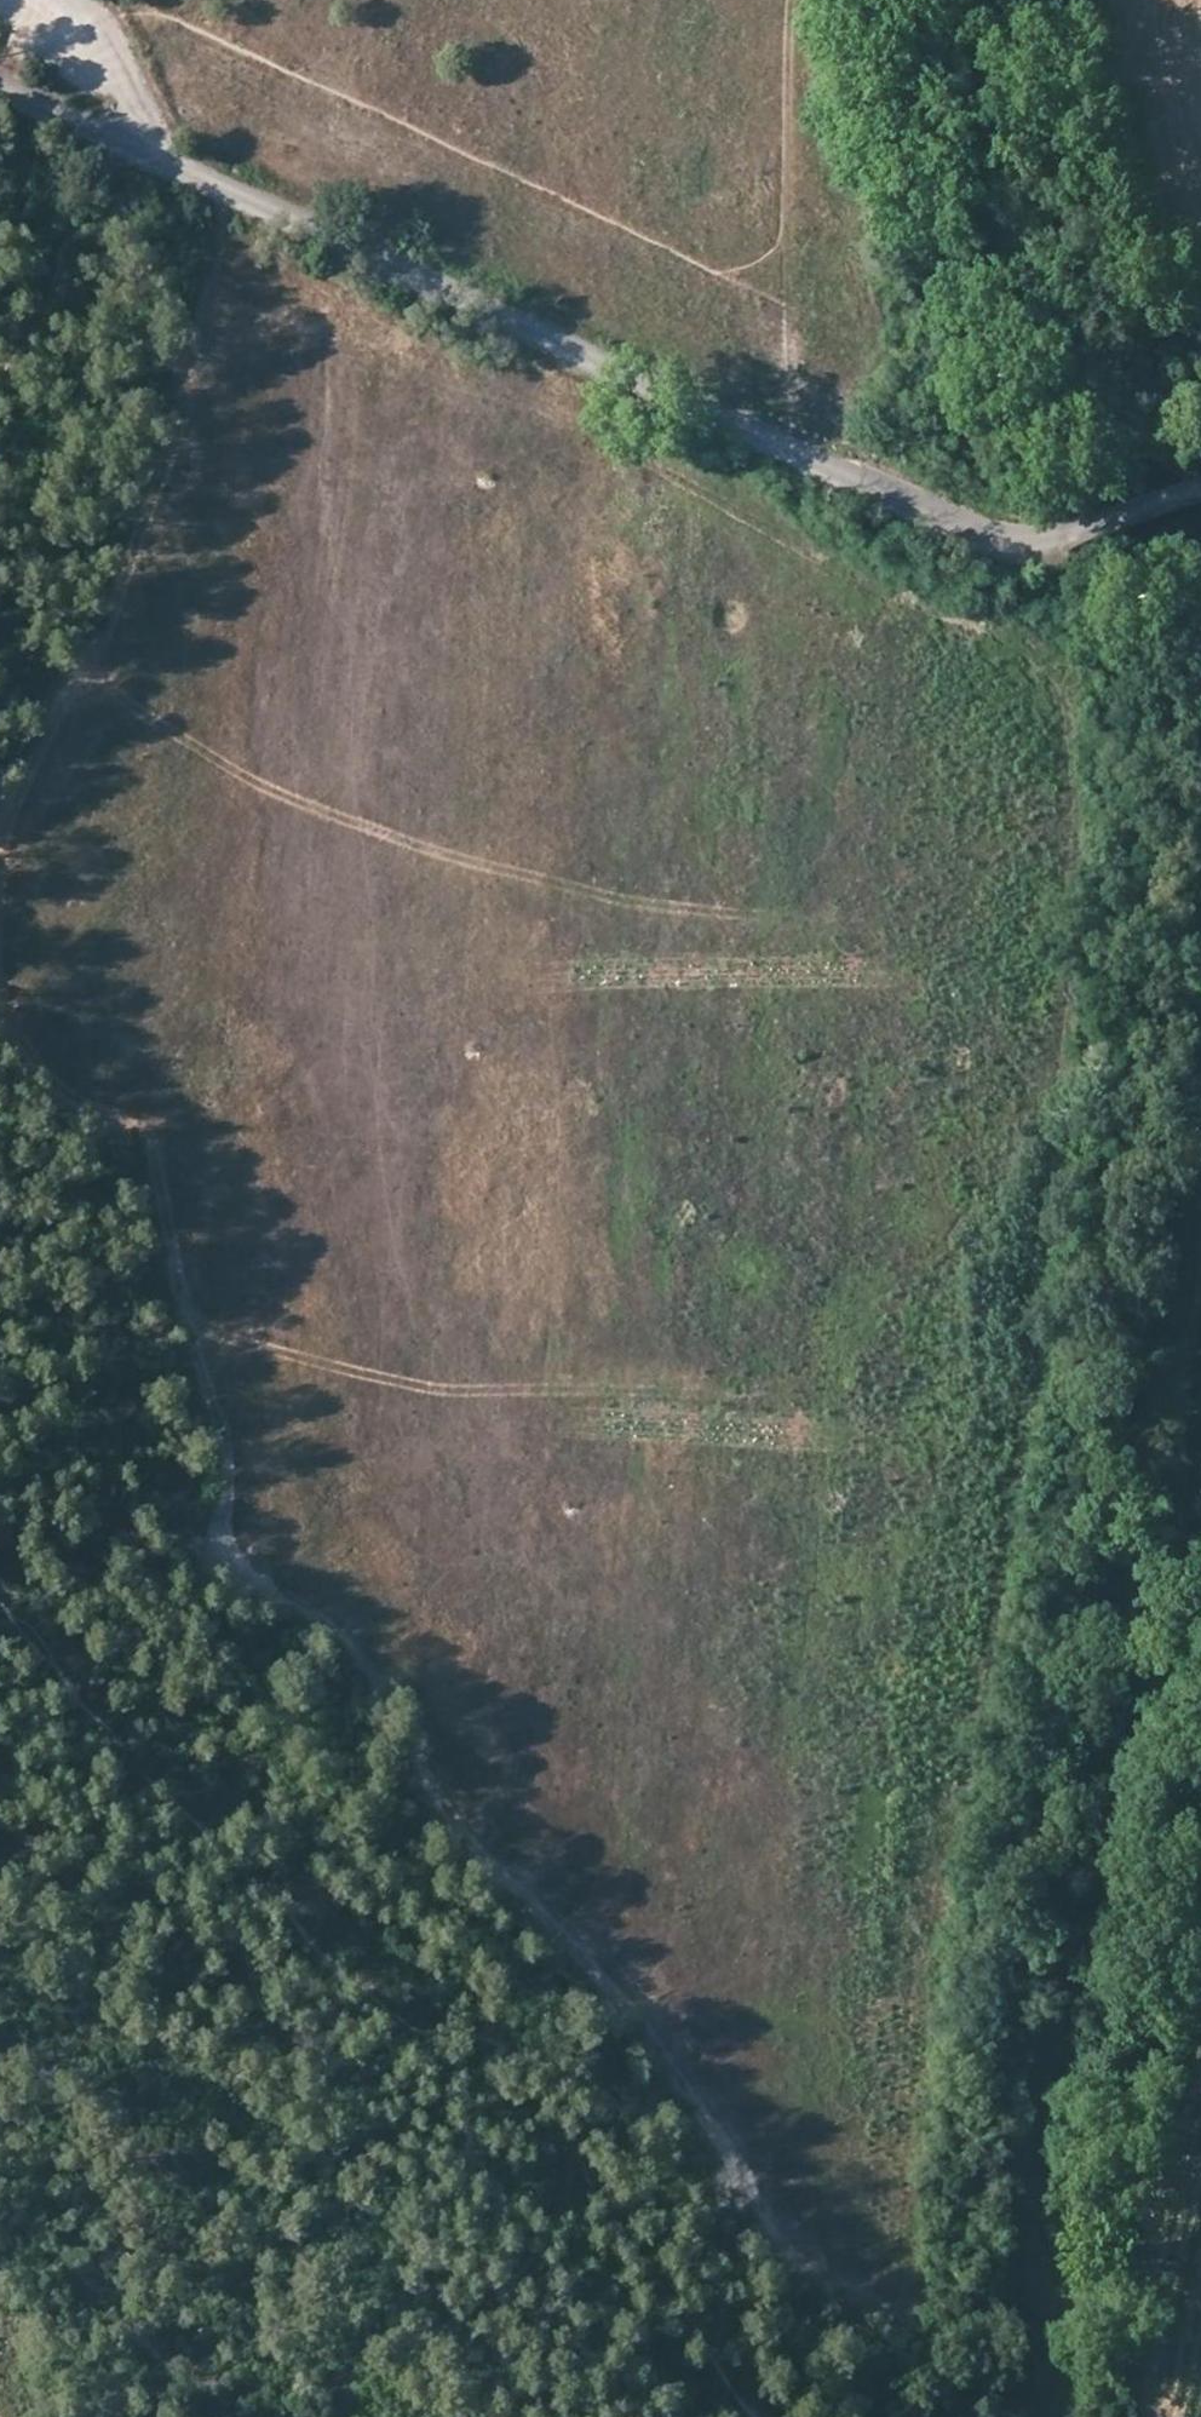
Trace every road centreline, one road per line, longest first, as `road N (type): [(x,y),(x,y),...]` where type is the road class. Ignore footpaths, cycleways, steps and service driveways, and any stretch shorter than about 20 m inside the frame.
road 1 (tertiary): [(0,91),(811,461),(1011,544),(1066,544)]
road 2 (track): [(1200,1930),(1142,2169),(1152,2416)]
road 3 (track): [(811,461),(821,197),(804,0)]
road 4 (tertiary): [(1200,498),(1066,544)]

